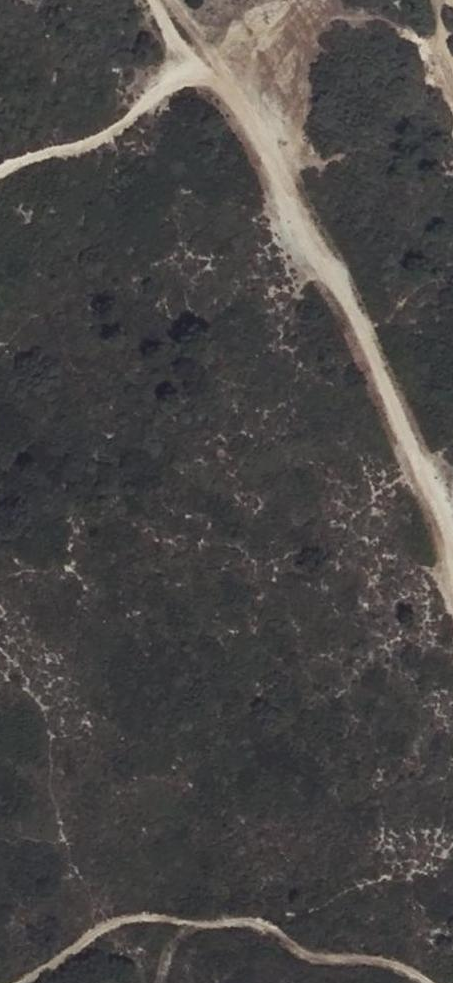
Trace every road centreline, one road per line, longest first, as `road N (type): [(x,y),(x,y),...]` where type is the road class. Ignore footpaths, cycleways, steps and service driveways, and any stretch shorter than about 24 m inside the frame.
road 1 (track): [(152,0),(177,45),(238,90),(265,123),(452,547)]
road 2 (track): [(13,982),(153,911),(260,924),(310,956),(368,962),(429,982)]
road 3 (track): [(0,185),(142,134),(180,88),(297,0)]

